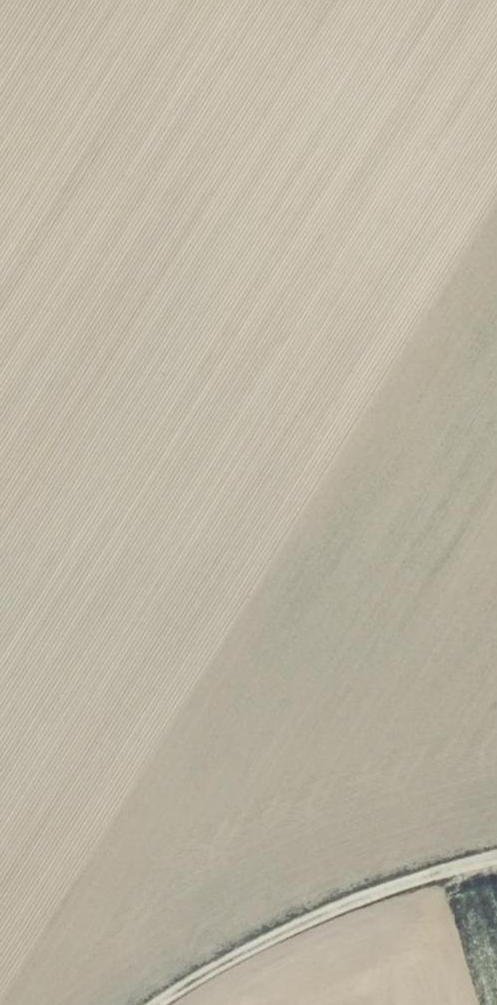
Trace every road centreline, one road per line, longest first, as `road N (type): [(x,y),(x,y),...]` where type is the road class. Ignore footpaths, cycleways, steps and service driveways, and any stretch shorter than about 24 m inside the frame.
road 1 (track): [(153,1004),(322,915),(496,857)]

